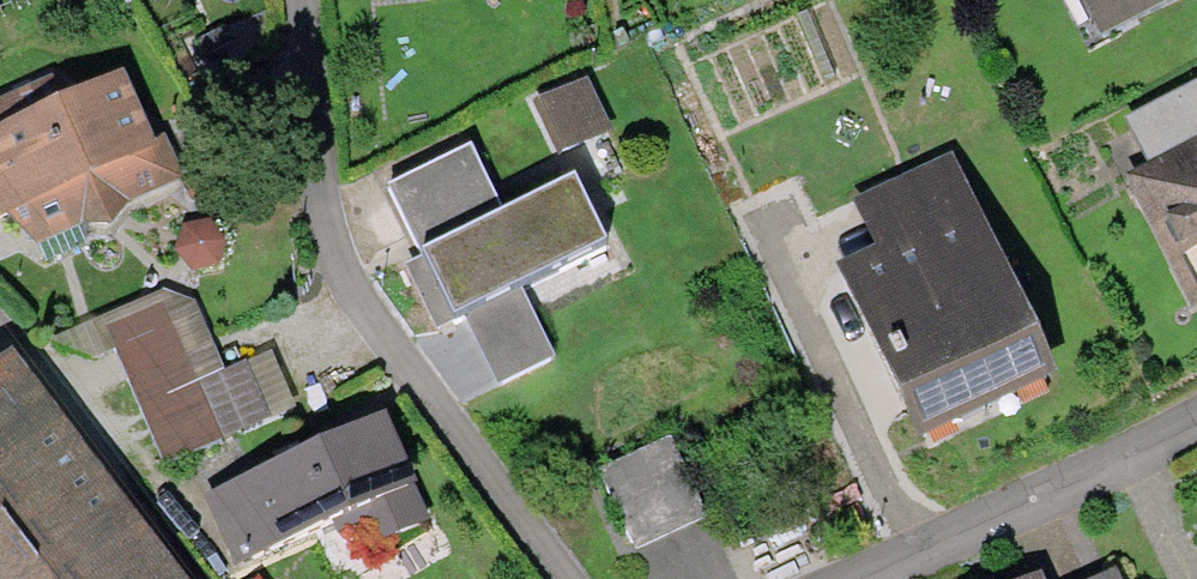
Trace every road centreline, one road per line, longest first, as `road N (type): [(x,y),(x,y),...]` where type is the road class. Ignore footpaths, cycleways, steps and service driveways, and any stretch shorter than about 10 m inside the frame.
road 1 (residential): [(568,578),(333,288),(304,0)]
road 2 (residential): [(1196,410),(858,578)]

